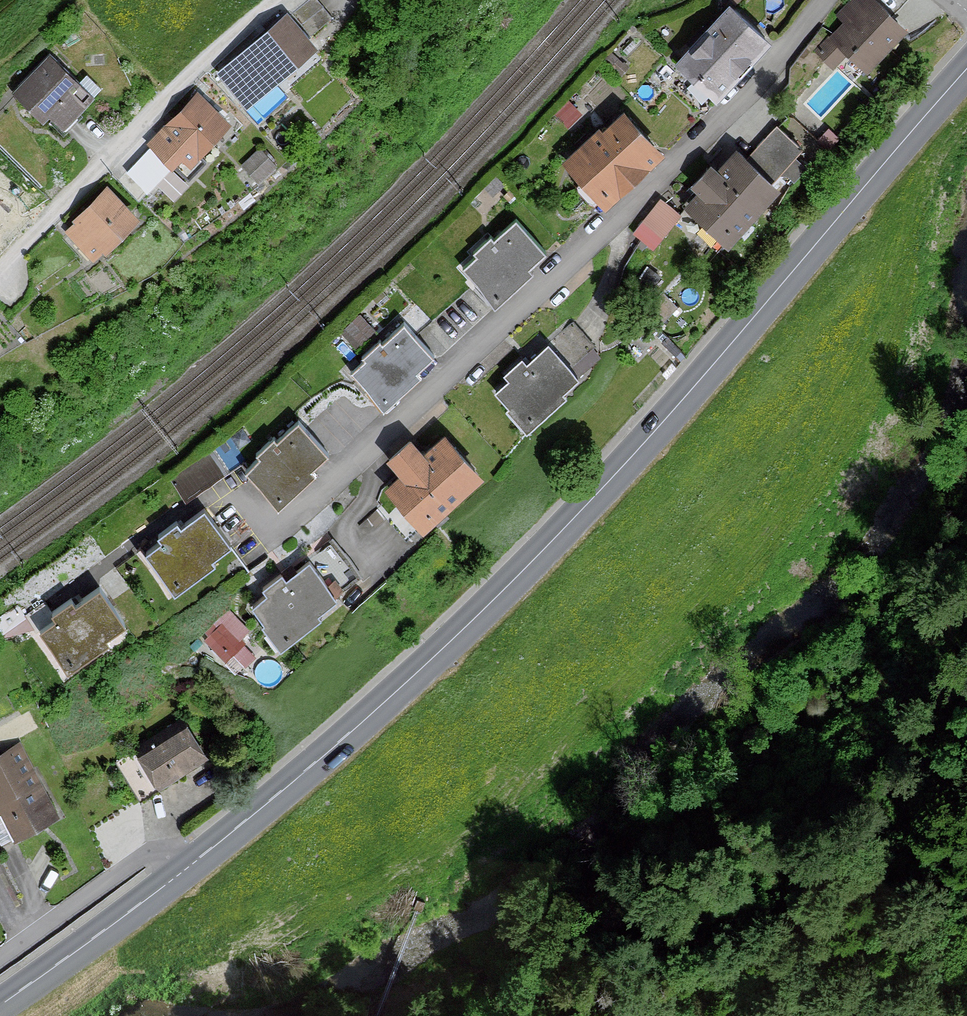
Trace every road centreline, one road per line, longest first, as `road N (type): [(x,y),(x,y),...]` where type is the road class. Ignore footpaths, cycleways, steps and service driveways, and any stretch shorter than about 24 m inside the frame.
road 1 (primary): [(0,1002),(143,904),(414,671),(655,428),(966,65)]
road 2 (residential): [(828,0),(786,57),(566,283),(278,545),(223,486),(55,598)]
road 3 (residential): [(283,0),(0,270)]
road 4 (track): [(966,717),(828,907)]

